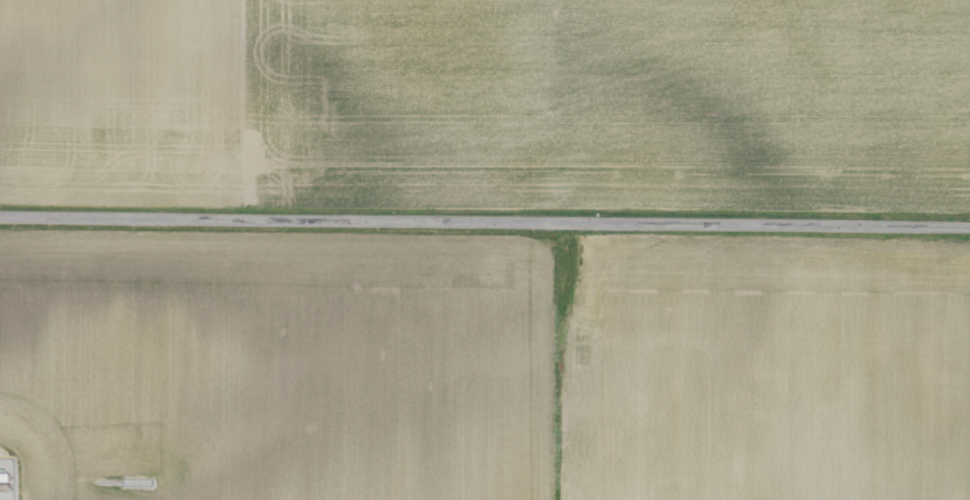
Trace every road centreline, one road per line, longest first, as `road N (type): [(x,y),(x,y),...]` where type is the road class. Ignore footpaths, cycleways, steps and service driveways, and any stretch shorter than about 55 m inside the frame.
road 1 (residential): [(969,228),(0,216)]

